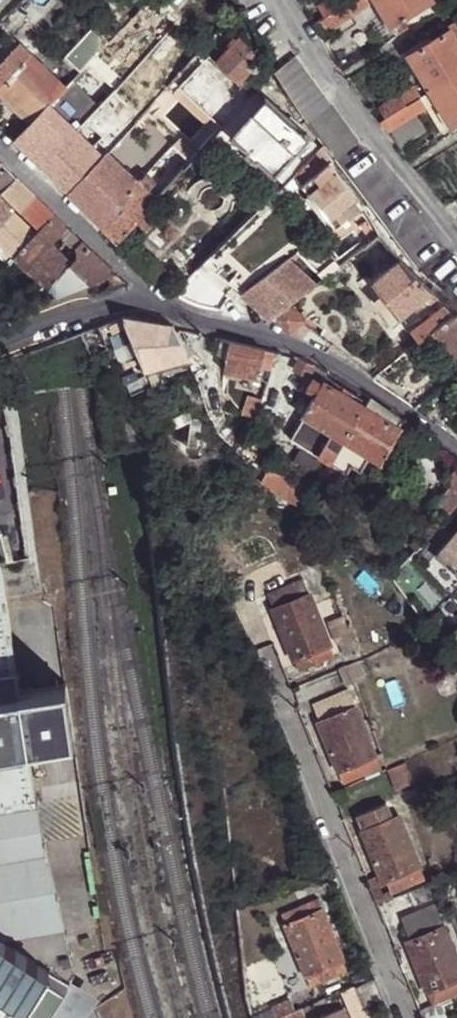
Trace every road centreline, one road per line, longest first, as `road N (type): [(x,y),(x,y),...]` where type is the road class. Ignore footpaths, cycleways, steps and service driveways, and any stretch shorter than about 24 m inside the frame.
road 1 (residential): [(409,1017),(264,642)]
road 2 (residential): [(456,455),(314,352),(180,317),(151,291)]
road 3 (residential): [(276,0),(456,238)]
road 4 (residential): [(151,291),(0,144)]
road 5 (residential): [(151,291),(0,349)]

